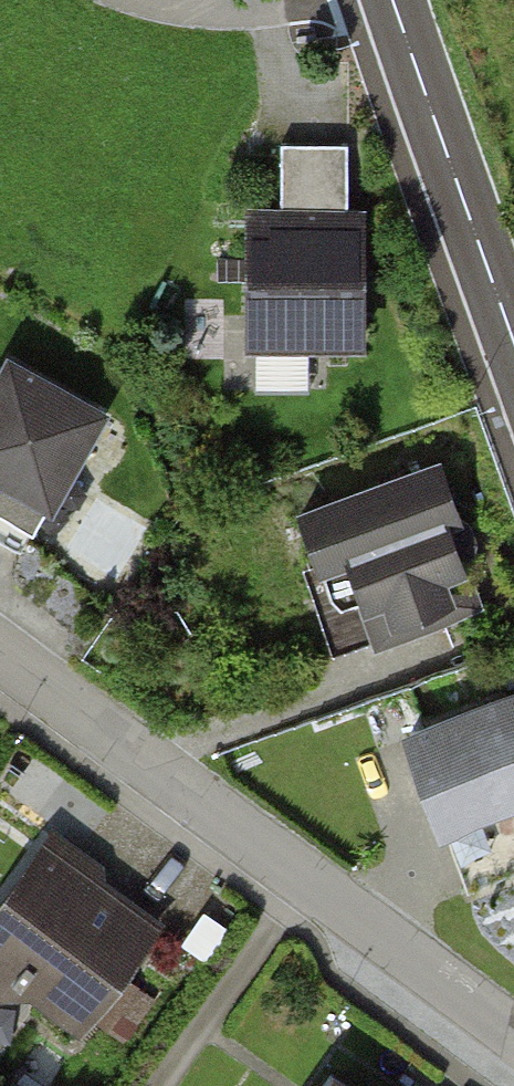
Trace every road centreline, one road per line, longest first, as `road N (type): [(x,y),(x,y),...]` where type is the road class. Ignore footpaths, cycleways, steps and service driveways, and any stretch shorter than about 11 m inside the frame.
road 1 (residential): [(513,1041),(0,659)]
road 2 (tertiary): [(513,344),(393,0)]
road 3 (residential): [(285,0),(228,8),(162,0)]

